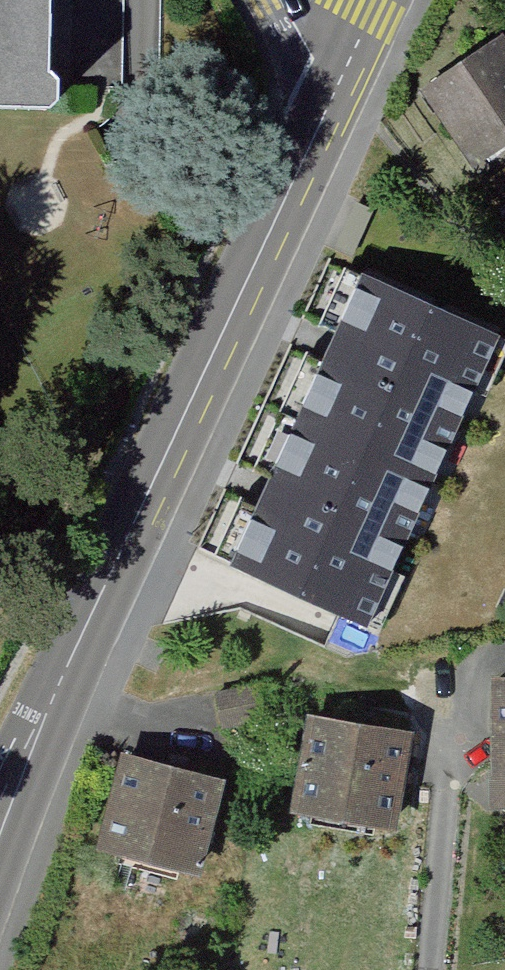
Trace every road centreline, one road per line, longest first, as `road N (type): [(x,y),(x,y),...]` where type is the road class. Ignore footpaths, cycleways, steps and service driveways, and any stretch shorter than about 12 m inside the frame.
road 1 (secondary): [(327,94),(199,395),(0,819)]

